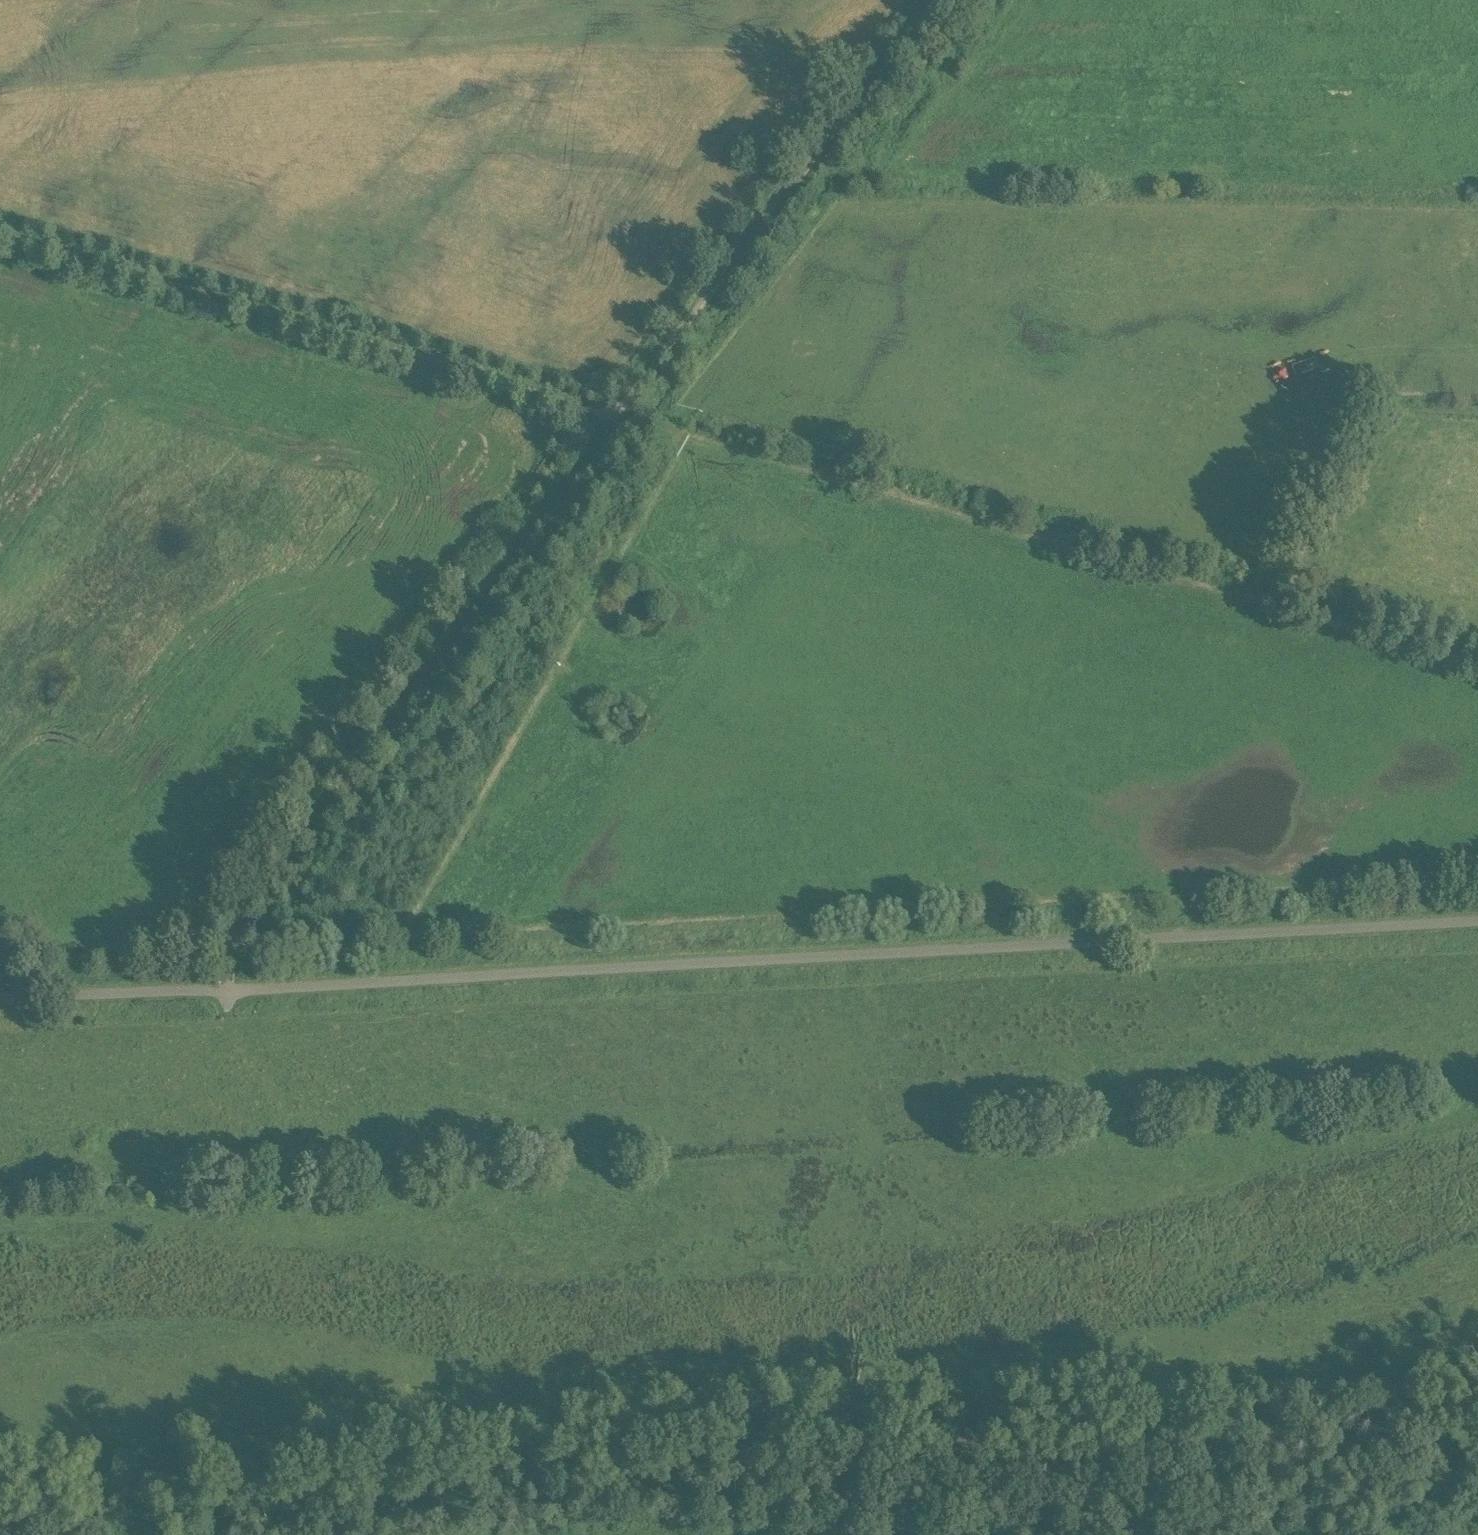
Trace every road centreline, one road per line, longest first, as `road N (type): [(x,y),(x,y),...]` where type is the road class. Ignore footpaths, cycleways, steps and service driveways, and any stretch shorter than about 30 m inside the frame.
road 1 (track): [(1477,922),(0,1001)]
road 2 (track): [(0,240),(612,419)]
road 3 (track): [(944,0),(752,255),(612,419)]

